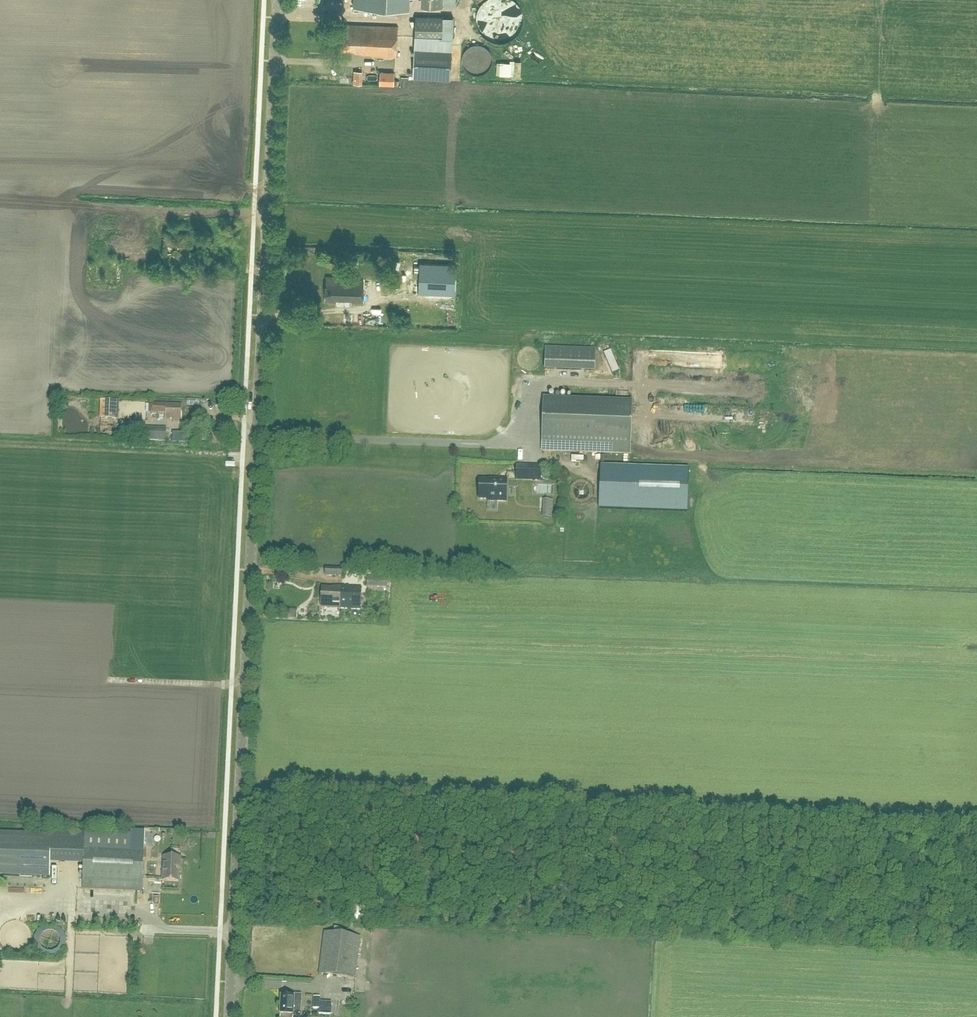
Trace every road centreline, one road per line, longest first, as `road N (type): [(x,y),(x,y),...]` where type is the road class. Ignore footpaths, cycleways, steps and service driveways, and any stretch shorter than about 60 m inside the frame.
road 1 (tertiary): [(229,1016),(277,0)]

